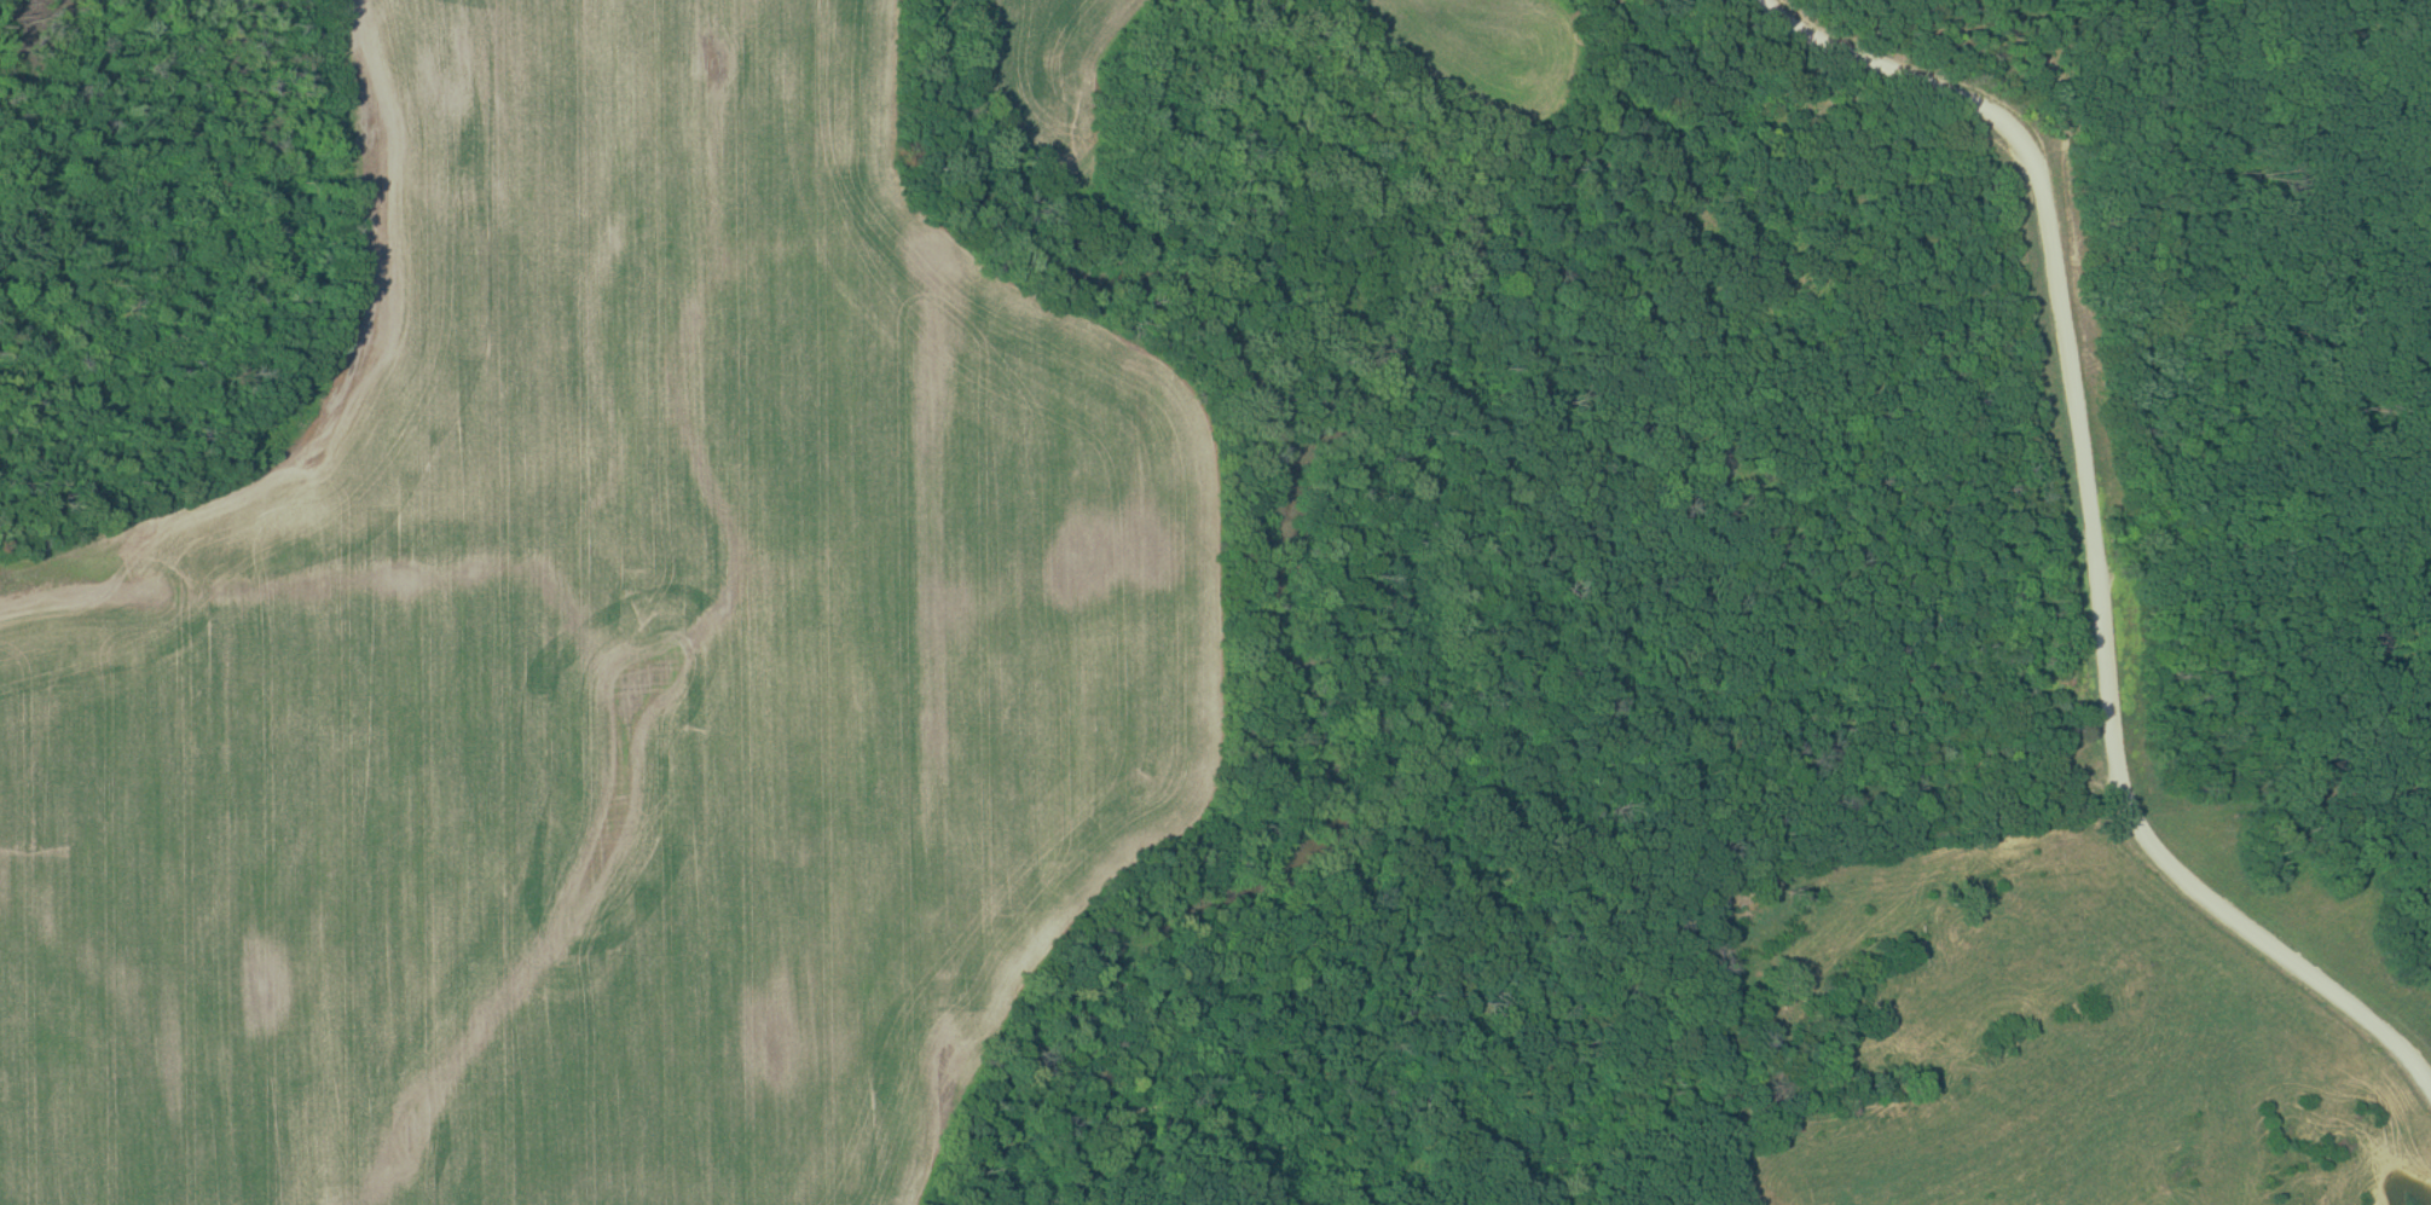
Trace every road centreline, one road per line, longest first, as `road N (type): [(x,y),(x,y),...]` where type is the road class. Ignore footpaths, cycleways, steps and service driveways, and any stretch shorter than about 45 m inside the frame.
road 1 (residential): [(2430,1096),(2366,1020),(2171,875),(2125,811),(2102,708),(2043,208),(2025,149),(1975,104),(1808,36),(1763,0)]

